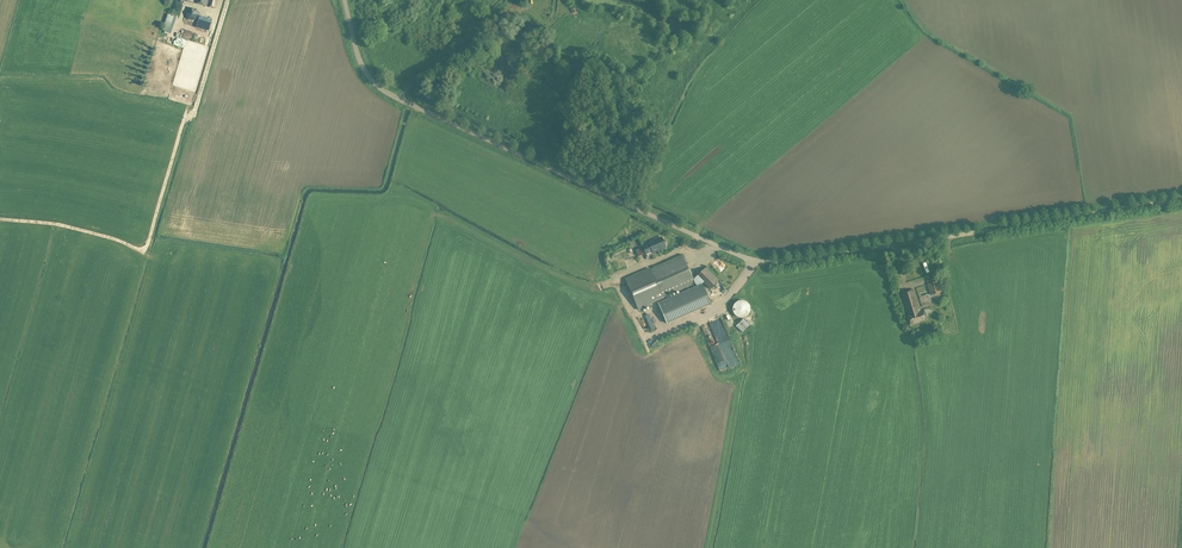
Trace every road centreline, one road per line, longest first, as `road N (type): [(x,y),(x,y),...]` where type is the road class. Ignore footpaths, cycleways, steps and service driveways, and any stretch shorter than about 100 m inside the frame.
road 1 (unclassified): [(1181,199),(795,261),(752,259),(381,88),(361,62),(345,0)]
road 2 (track): [(0,219),(145,247),(228,0)]

